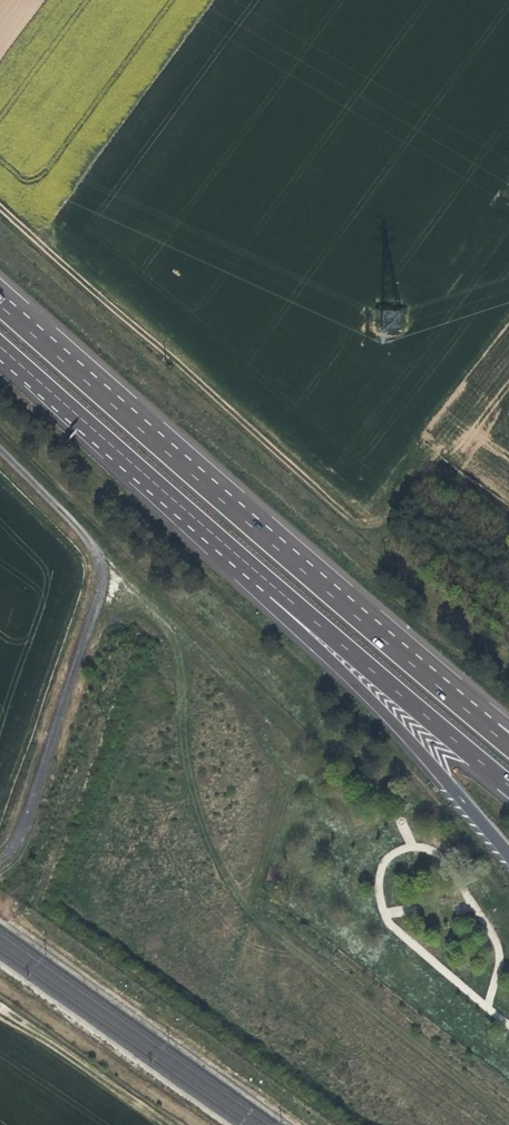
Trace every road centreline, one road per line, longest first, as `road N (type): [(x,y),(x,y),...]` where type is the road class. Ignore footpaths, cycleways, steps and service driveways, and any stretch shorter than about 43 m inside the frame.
road 1 (track): [(508,1123),(231,888),(187,787),(178,651),(153,613),(97,563)]
road 2 (track): [(0,206),(356,524),(372,529),(382,522),(417,467),(433,463),(508,512)]
road 3 (motorway): [(486,727),(0,304)]
road 4 (motorway): [(186,512),(508,781)]
road 5 (motorway): [(186,512),(447,780)]
road 6 (motorway): [(0,347),(186,512)]
road 7 (track): [(0,1004),(165,1124)]

